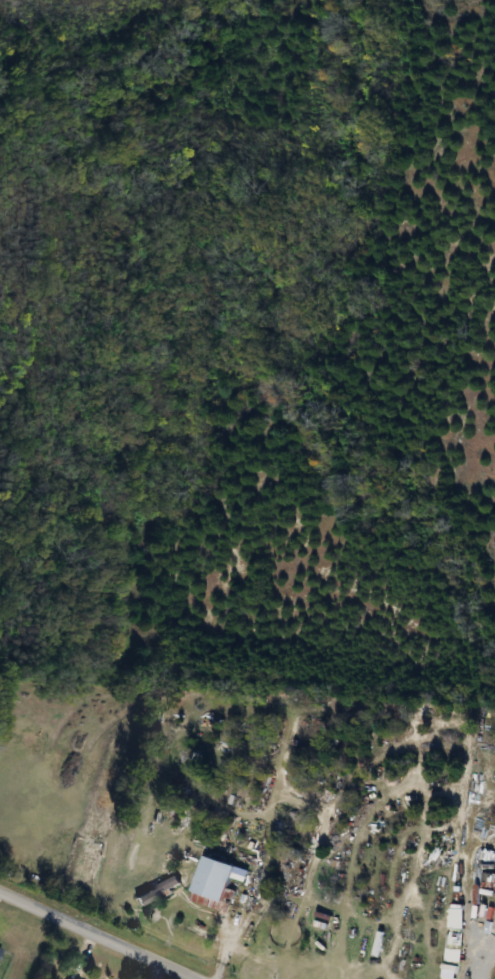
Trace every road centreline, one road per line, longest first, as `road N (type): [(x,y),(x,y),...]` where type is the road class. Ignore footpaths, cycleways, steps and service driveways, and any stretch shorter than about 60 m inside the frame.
road 1 (residential): [(193,978),(0,891)]

